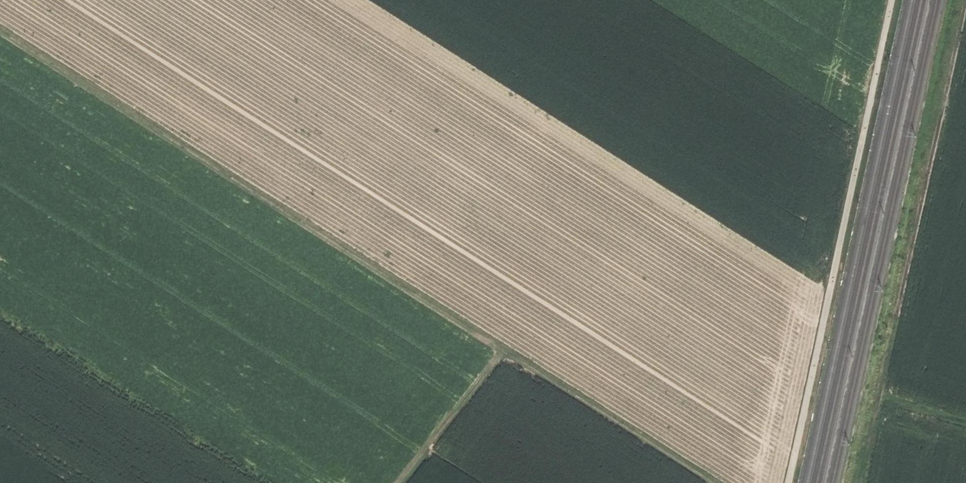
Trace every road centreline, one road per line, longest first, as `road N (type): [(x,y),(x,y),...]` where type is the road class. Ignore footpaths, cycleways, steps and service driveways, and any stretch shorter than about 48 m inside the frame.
road 1 (track): [(716,482),(0,31)]
road 2 (track): [(893,0),(789,482)]
road 3 (track): [(965,3),(861,482)]
road 4 (track): [(504,350),(398,482)]

